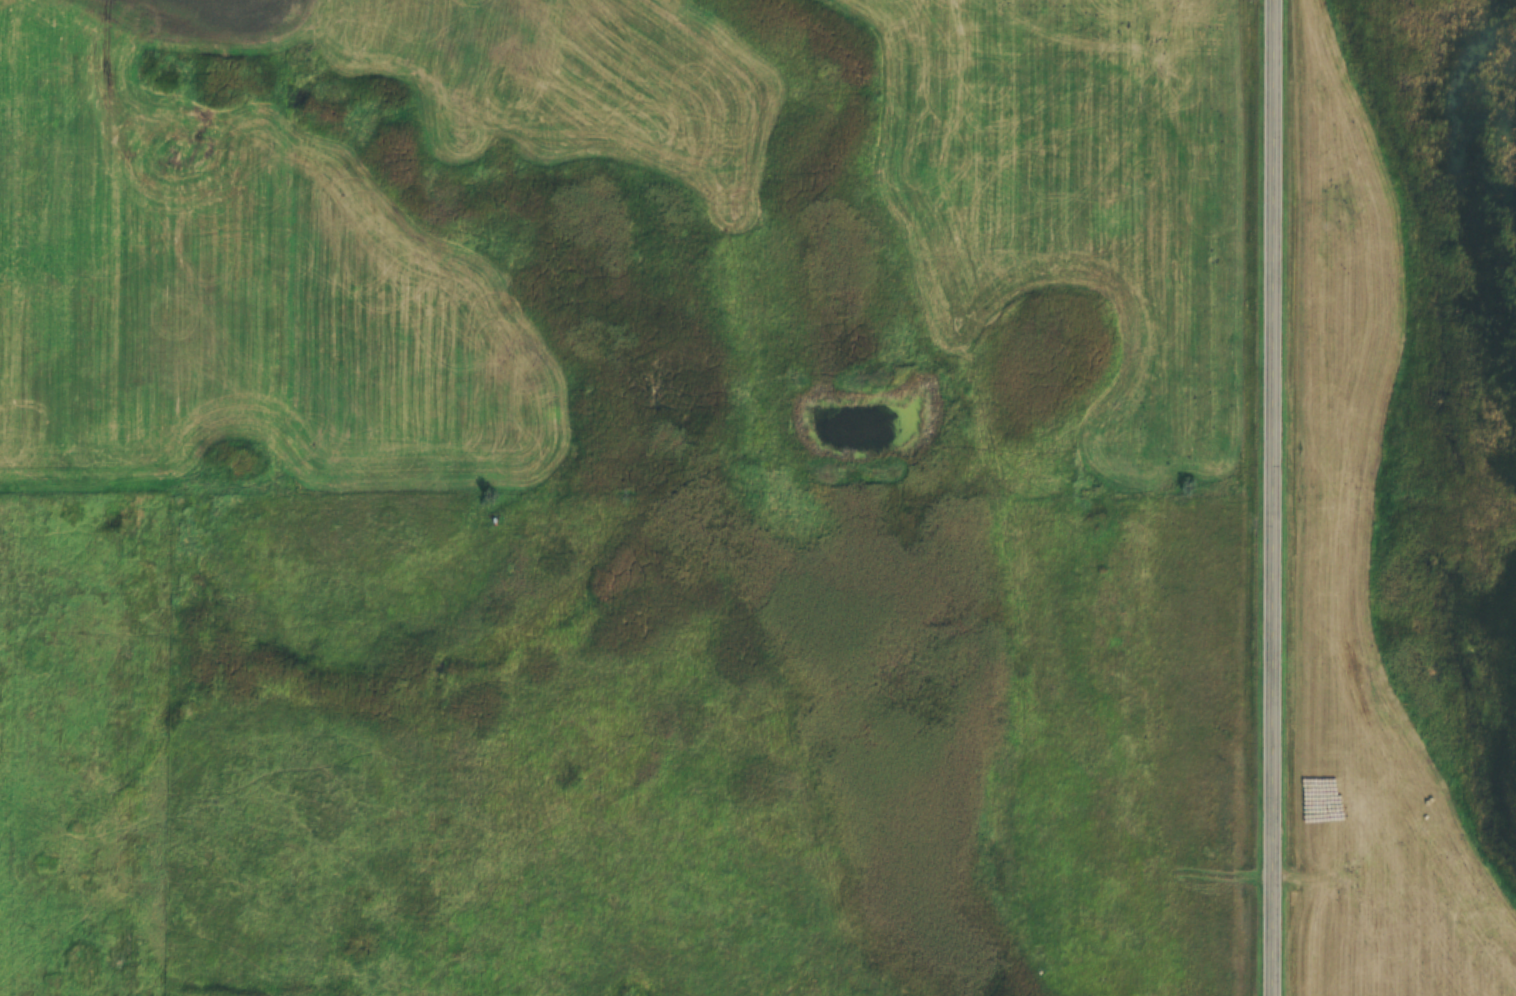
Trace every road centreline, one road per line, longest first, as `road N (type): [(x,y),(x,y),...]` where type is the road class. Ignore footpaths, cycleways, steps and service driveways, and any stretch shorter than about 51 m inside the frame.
road 1 (tertiary): [(1270,995),(1272,0)]

